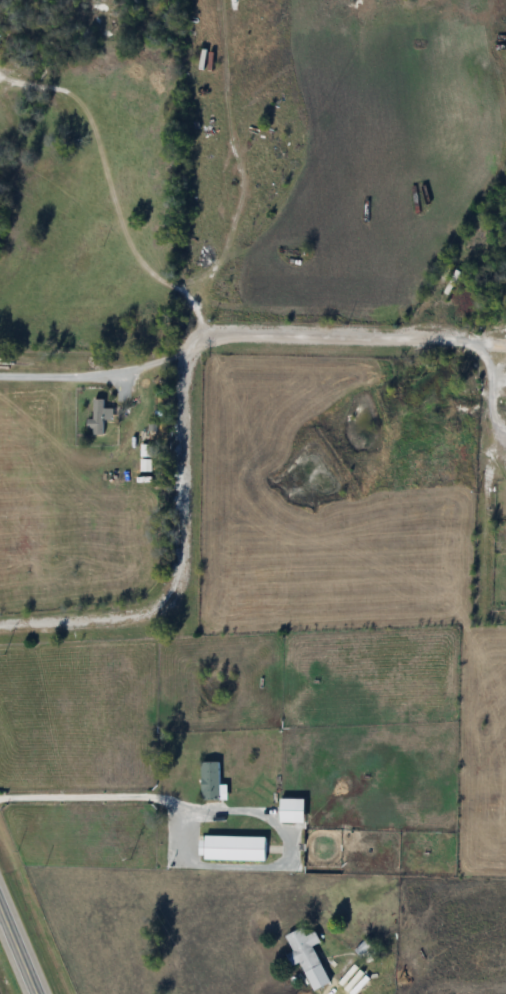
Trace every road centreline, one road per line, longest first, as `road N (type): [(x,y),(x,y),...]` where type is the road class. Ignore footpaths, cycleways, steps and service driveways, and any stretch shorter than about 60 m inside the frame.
road 1 (track): [(207,332),(200,304),(138,256),(91,117),(68,87),(0,74)]
road 2 (track): [(191,296),(217,265),(241,210),(246,174),(234,141),(221,0)]

